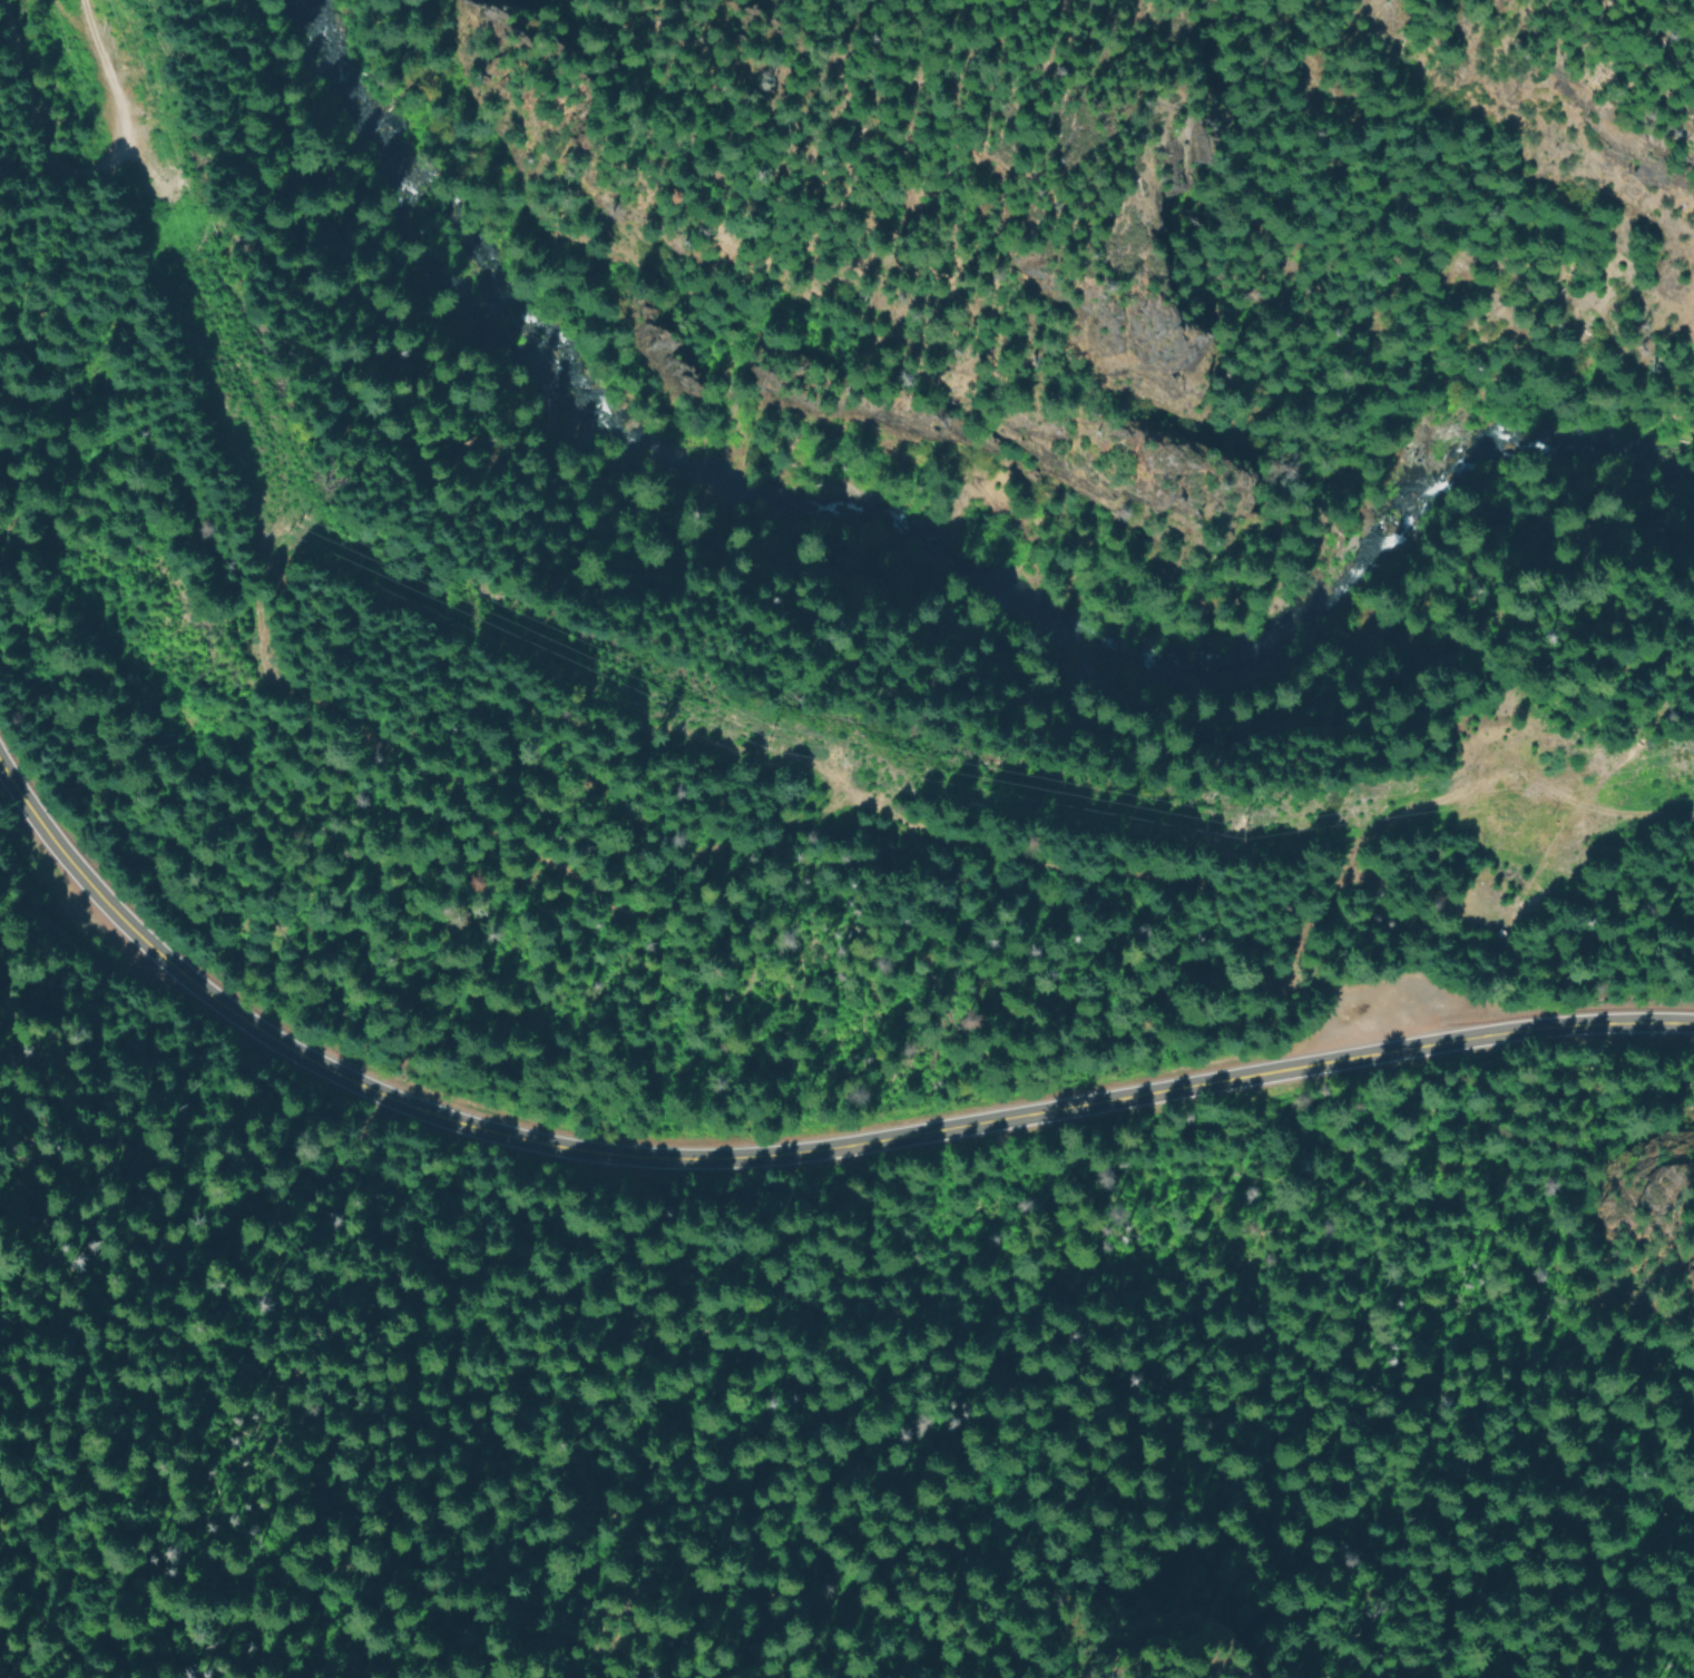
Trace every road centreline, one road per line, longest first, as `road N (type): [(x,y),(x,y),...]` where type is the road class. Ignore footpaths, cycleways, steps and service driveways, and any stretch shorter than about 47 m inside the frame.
road 1 (primary): [(0,787),(55,865),(120,935),(192,997),(292,1058),(396,1105),(516,1139),(653,1161),(797,1155),(953,1130),(1467,1032),(1693,1016)]

